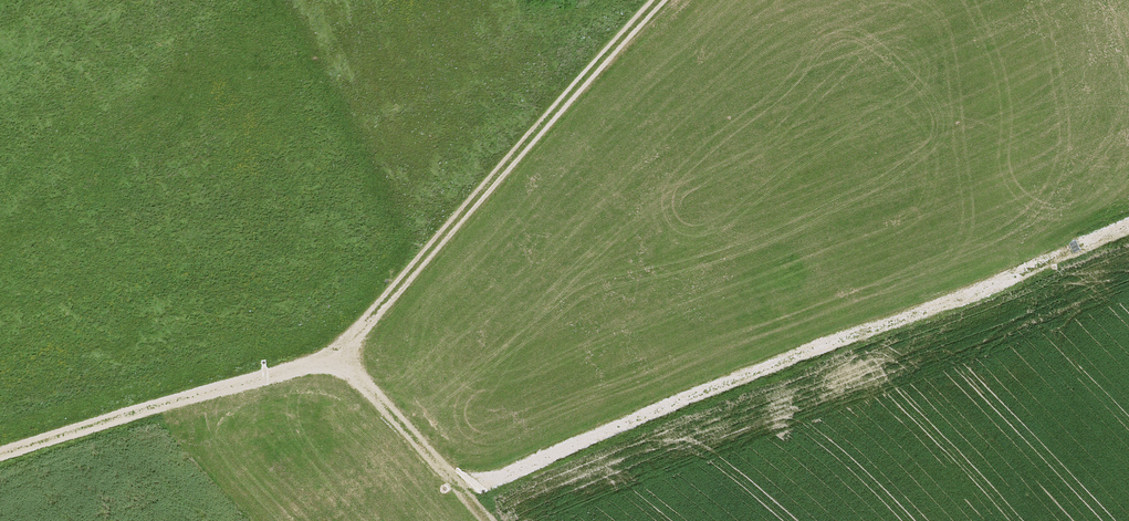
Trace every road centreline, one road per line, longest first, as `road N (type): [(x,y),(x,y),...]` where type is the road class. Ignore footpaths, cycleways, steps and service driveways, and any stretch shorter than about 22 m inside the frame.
road 1 (track): [(0,455),(335,352),(452,480),(493,481),(1128,228)]
road 2 (track): [(335,352),(658,0)]

